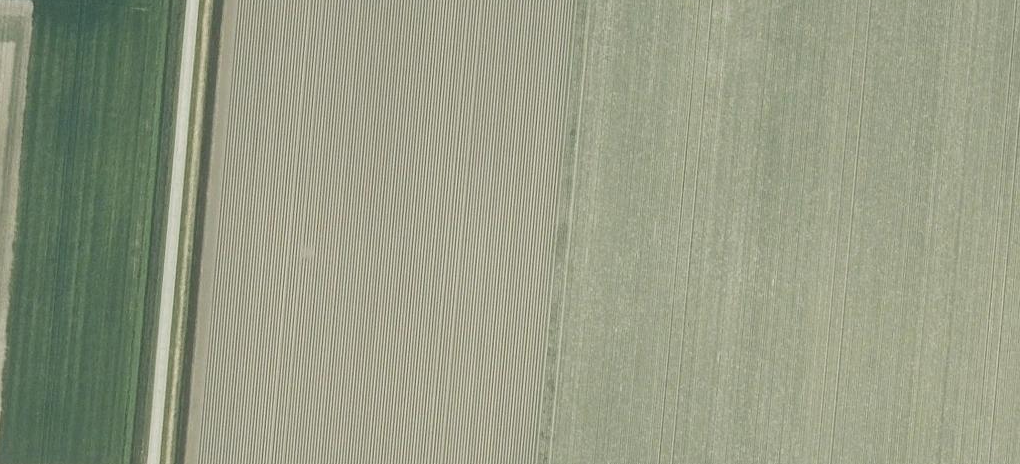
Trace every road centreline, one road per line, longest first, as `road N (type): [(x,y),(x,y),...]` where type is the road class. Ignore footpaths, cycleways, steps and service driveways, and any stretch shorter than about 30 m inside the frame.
road 1 (unclassified): [(152,463),(191,0)]

